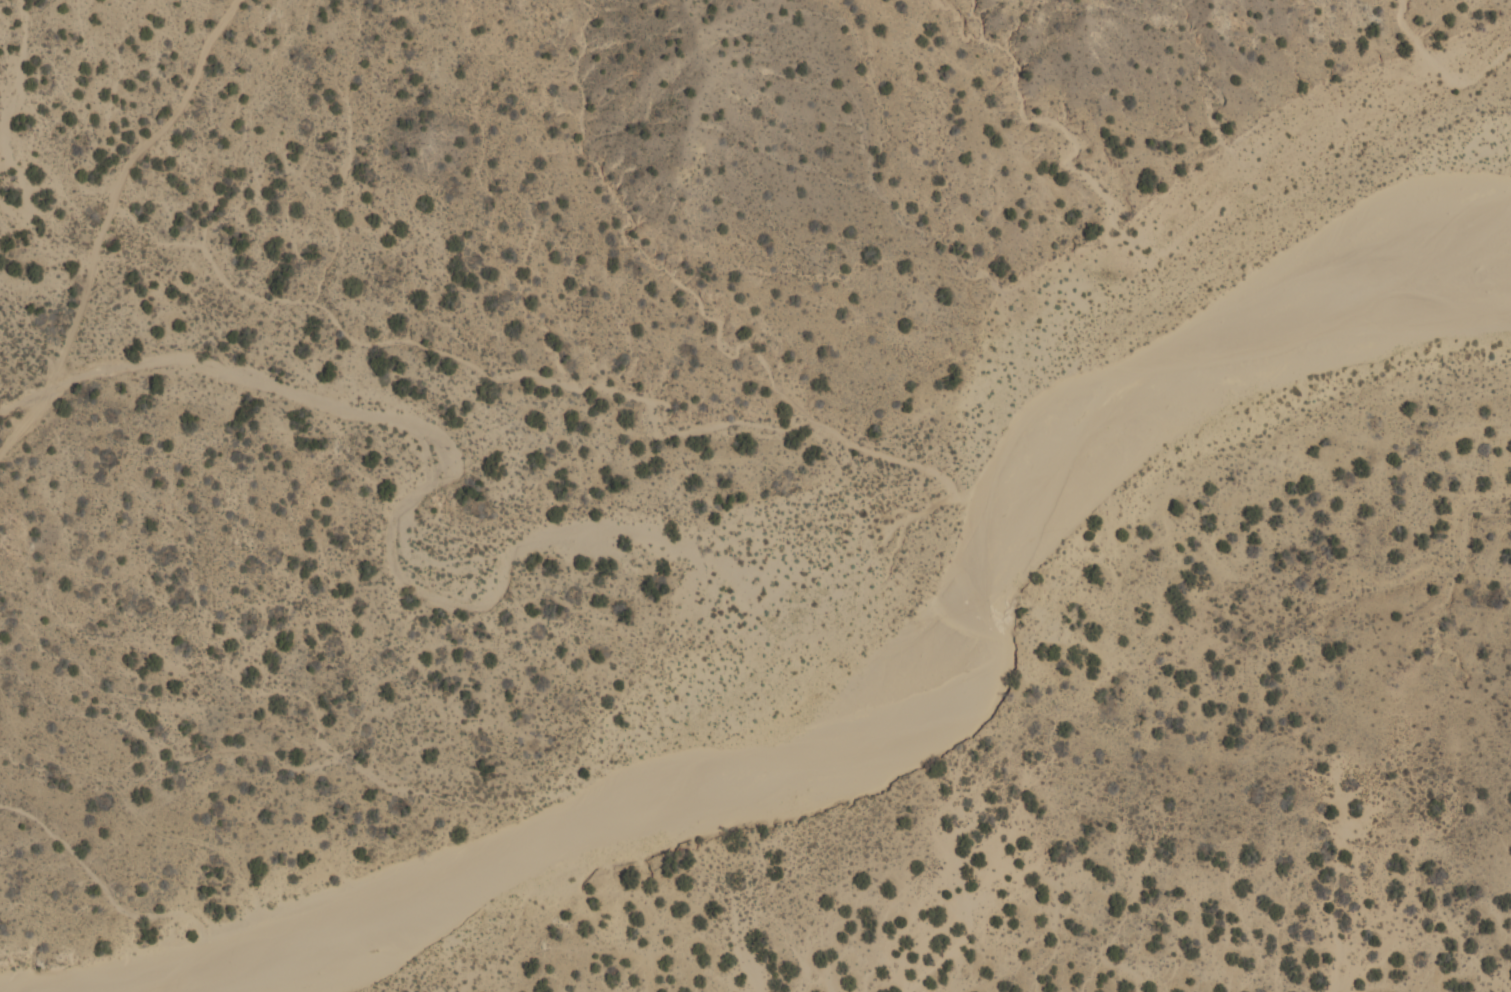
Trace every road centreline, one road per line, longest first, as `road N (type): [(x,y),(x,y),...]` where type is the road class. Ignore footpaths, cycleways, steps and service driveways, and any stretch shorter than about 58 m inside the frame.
road 1 (track): [(244,0),(212,46),(177,124),(121,176),(27,433),(0,468)]

